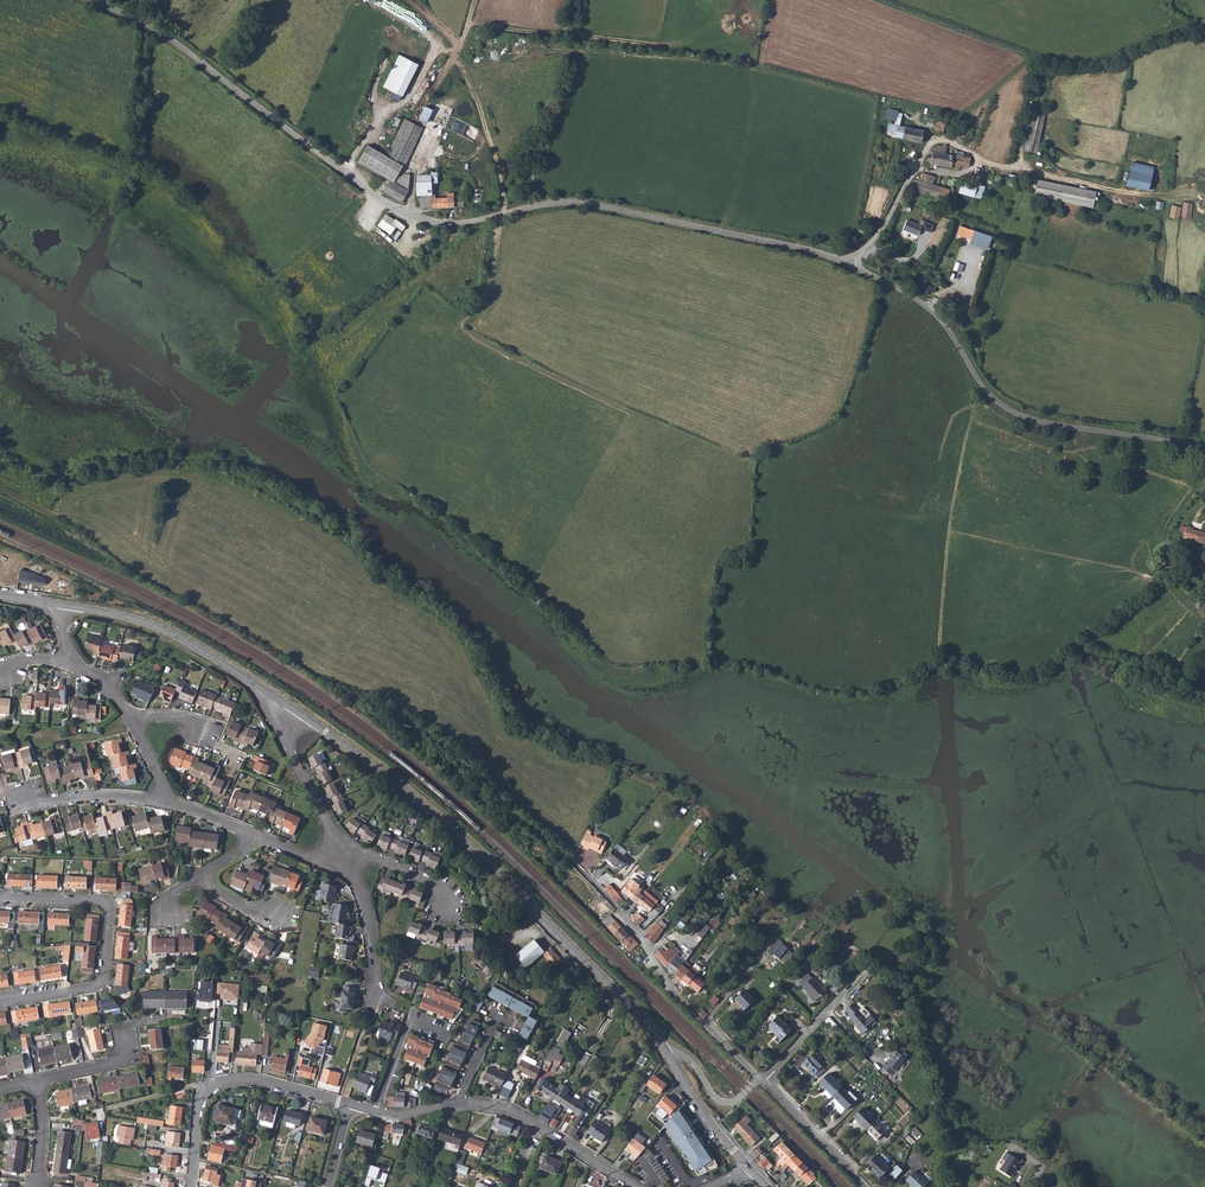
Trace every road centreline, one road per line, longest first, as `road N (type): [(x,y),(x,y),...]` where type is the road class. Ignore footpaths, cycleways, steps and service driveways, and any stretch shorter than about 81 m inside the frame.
road 1 (unclassified): [(850,263),(582,203),(457,223),(421,218),(382,200),(166,36),(93,0)]
road 2 (residential): [(285,703),(494,869),(667,1053)]
road 3 (unclassified): [(1204,447),(1016,413),(988,393),(932,311),(850,263)]
road 4 (residential): [(0,1002),(95,986),(104,976),(110,912),(101,902),(0,897)]
road 5 (residential): [(759,1079),(668,985),(624,916),(578,868)]
road 6 (residential): [(58,604),(156,627),(285,703)]
road 7 (residential): [(191,1186),(197,1108),(220,1082),(262,1083),(350,1106)]
road 8 (unclassified): [(850,263),(884,226),(935,141),(1018,168)]
road 9 (residential): [(350,1106),(394,1116),(484,1105),(536,1126)]
road 10 (track): [(1018,168),(1133,194),(1188,196)]
road 11 (residential): [(285,703),(293,761),(345,857)]
road 12 (residential): [(165,796),(0,797)]
road 13 (residential): [(345,857),(368,918),(375,1001)]
road 14 (residential): [(864,1186),(764,1077)]
road 15 (residential): [(667,1053),(702,1112),(750,1168)]
road 16 (track): [(147,24),(140,159)]
road 17 (residential): [(764,1077),(851,985)]
road 18 (residential): [(345,857),(408,873),(436,888),(444,910)]
road 19 (residential): [(759,1079),(722,1102),(692,1062),(667,1053)]

